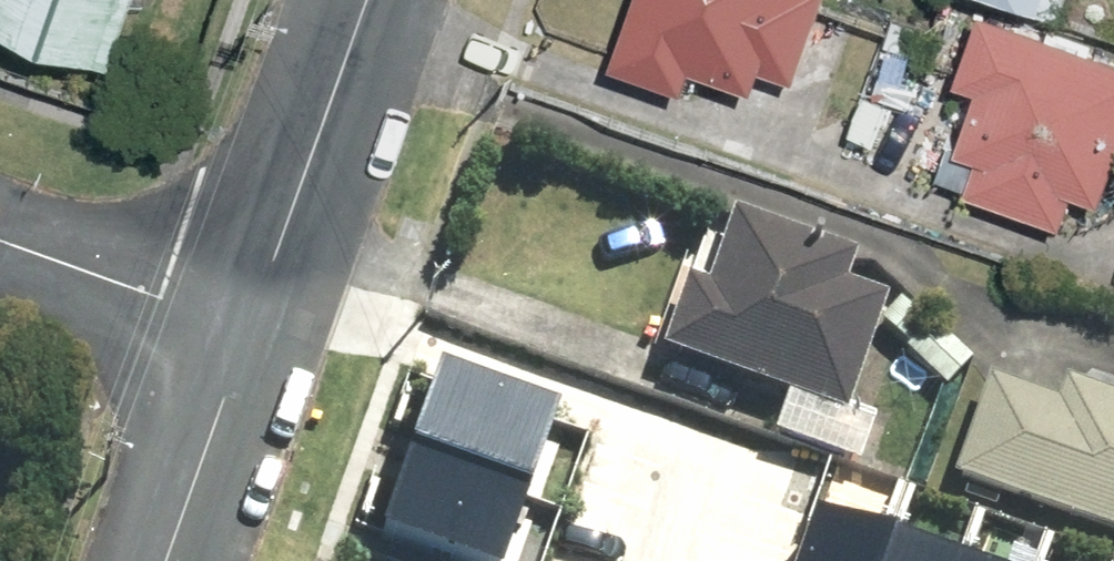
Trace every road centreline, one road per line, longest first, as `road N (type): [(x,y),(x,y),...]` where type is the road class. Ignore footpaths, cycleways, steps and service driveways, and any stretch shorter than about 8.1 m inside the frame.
road 1 (tertiary): [(367,0),(249,335)]
road 2 (residential): [(0,243),(249,335)]
road 3 (tertiary): [(249,335),(169,560)]

